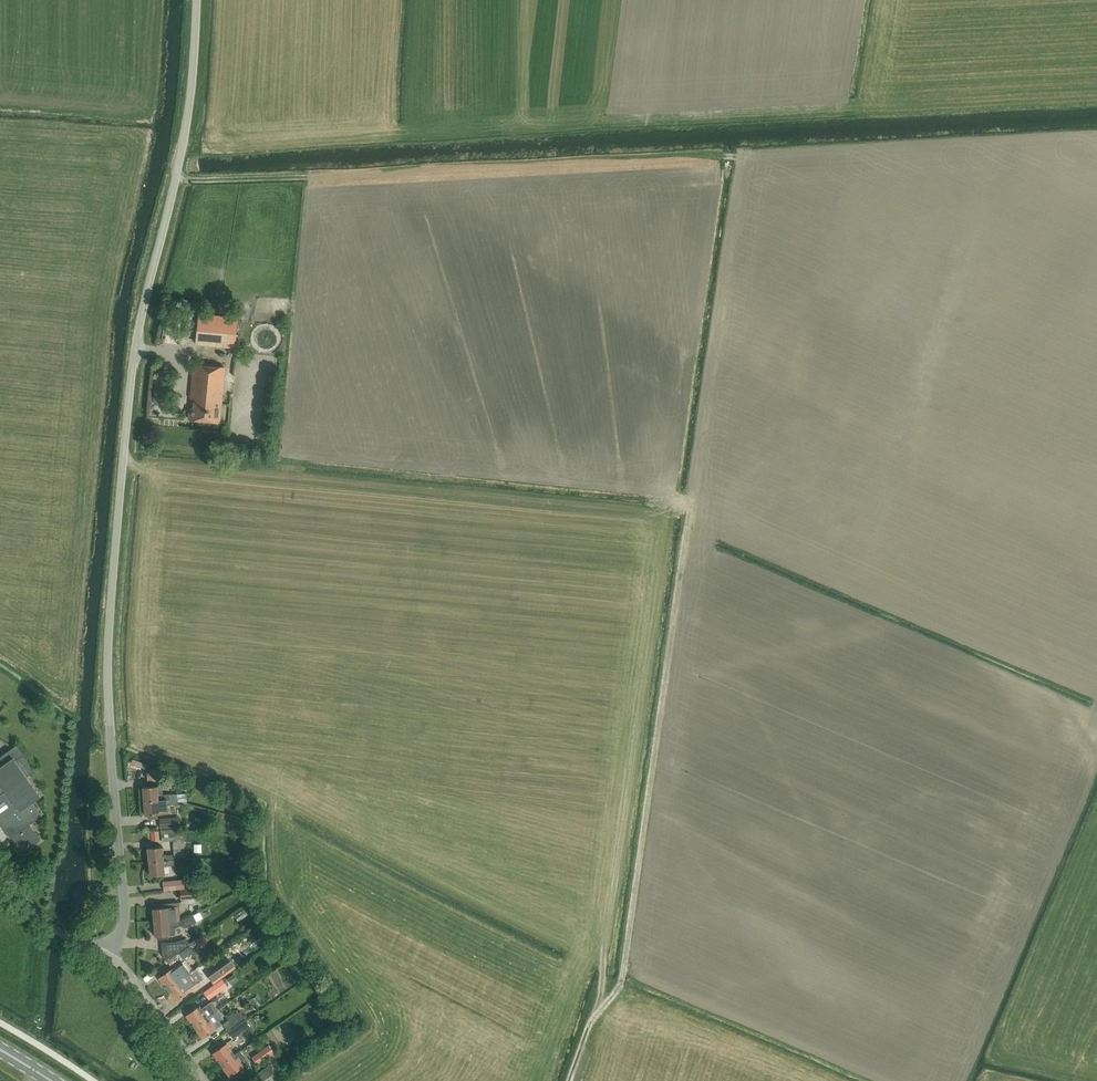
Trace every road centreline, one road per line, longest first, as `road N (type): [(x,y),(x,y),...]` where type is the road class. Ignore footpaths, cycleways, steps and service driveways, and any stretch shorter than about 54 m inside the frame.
road 1 (unclassified): [(107,957),(125,915),(107,657),(124,447),(137,329),(184,139),(195,0)]
road 2 (unclassified): [(202,1080),(107,957)]
road 3 (unclassified): [(107,957),(37,916),(0,868)]

